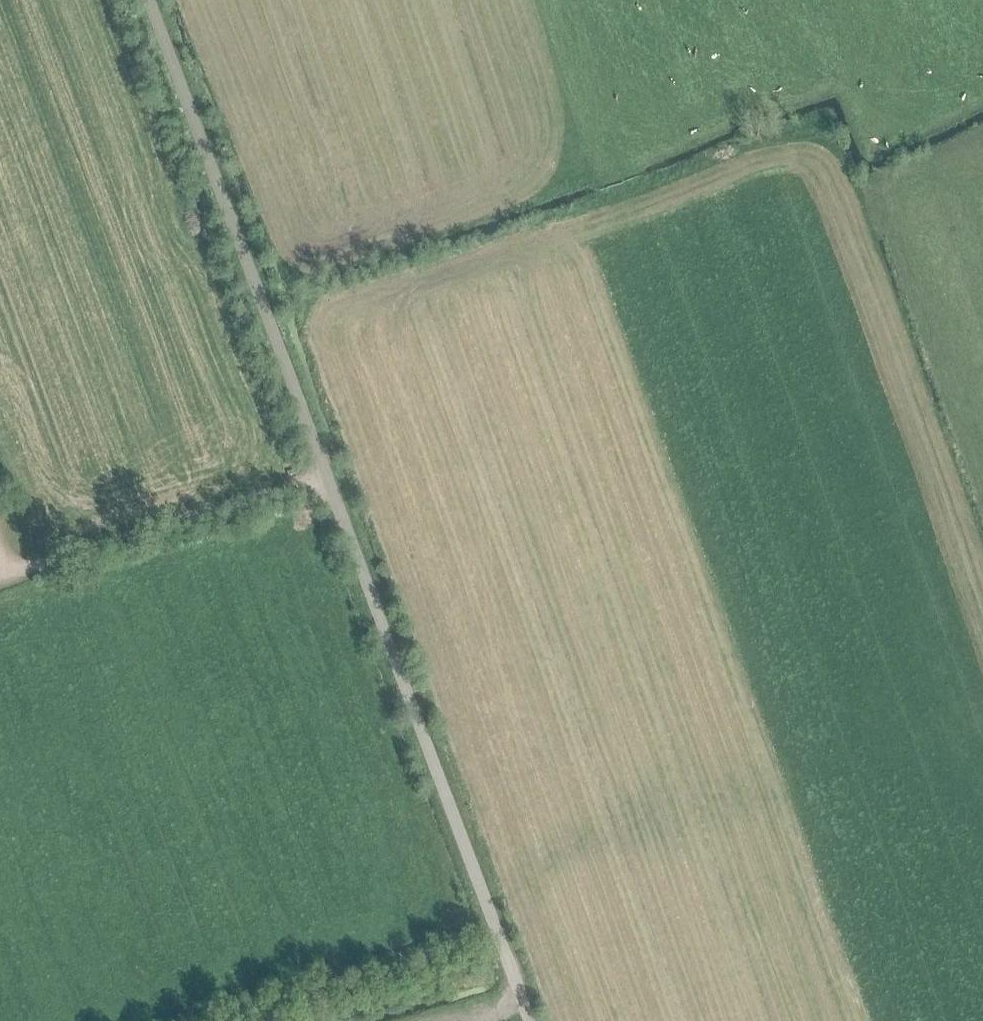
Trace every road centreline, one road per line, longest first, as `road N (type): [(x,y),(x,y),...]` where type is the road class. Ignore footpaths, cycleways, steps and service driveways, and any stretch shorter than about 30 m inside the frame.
road 1 (unclassified): [(531,1020),(149,0)]

